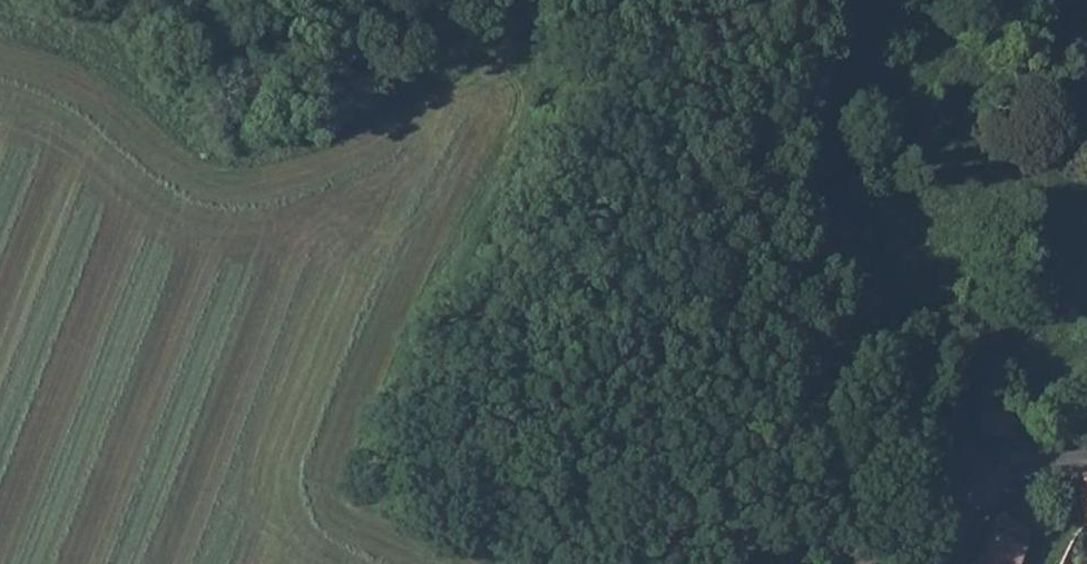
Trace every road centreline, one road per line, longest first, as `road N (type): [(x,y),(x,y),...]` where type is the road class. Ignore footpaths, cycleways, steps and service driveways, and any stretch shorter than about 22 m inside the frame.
road 1 (unclassified): [(941,563),(972,477),(1086,454)]

